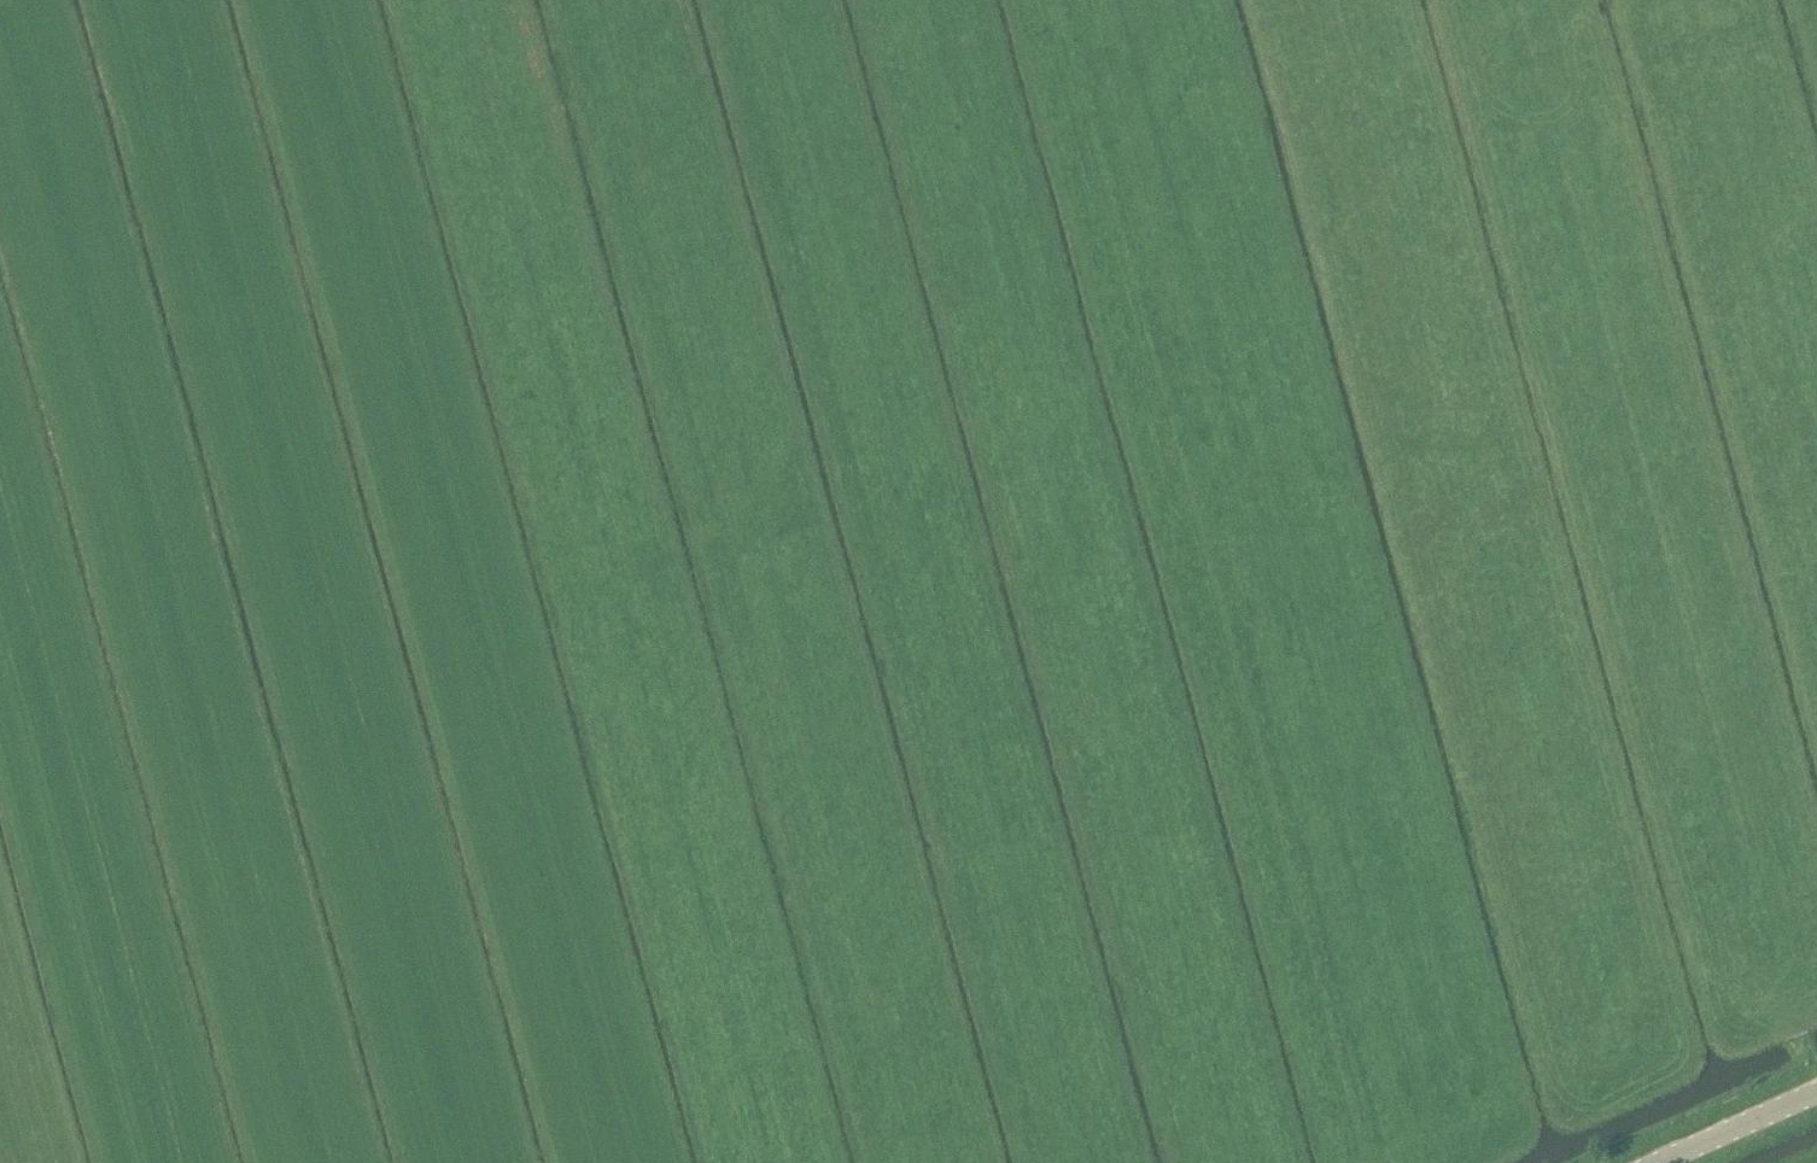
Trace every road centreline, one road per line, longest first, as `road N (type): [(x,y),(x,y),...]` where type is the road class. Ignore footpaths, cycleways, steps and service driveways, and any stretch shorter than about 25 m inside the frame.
road 1 (unclassified): [(1674,1162),(1816,1100)]

